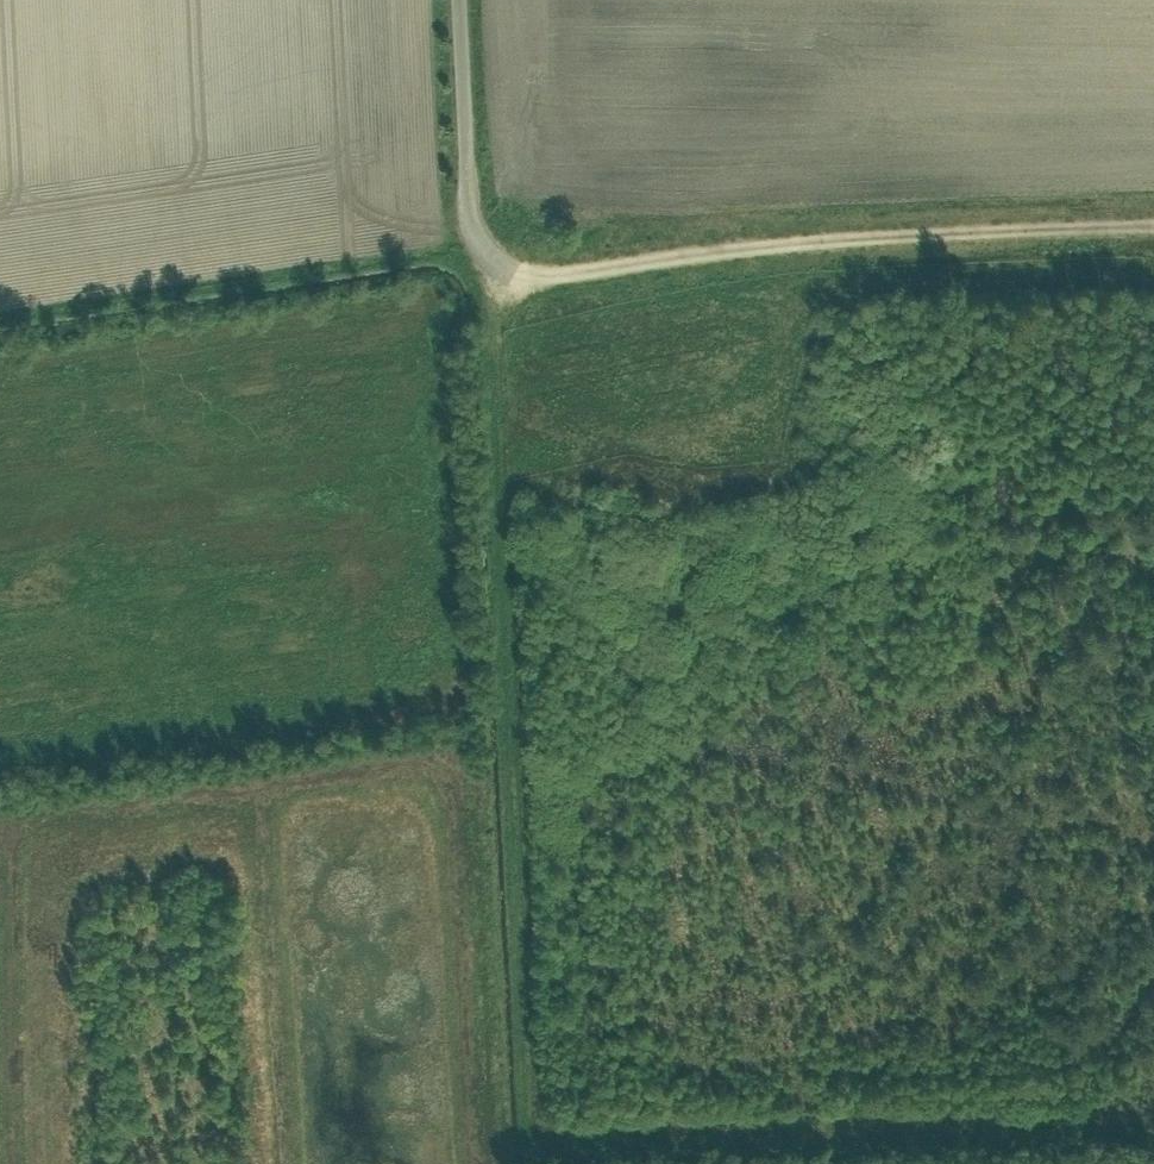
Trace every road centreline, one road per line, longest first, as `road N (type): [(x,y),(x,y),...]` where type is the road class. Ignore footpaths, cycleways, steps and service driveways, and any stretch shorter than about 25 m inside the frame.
road 1 (track): [(458,0),(475,233),(496,258),(529,274),(1153,238)]

